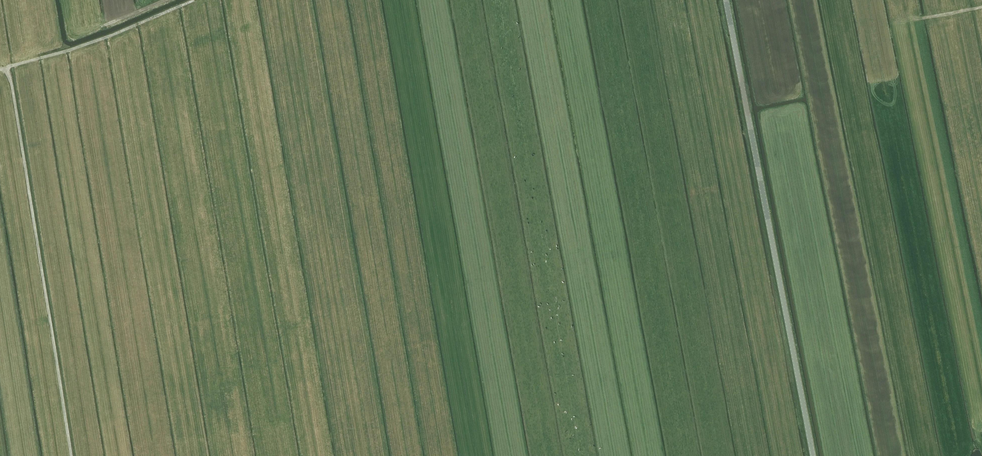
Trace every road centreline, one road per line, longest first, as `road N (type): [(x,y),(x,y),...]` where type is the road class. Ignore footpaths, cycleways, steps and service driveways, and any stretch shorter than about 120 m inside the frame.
road 1 (track): [(72,455),(7,68),(193,0)]
road 2 (tertiary): [(813,455),(726,0)]

